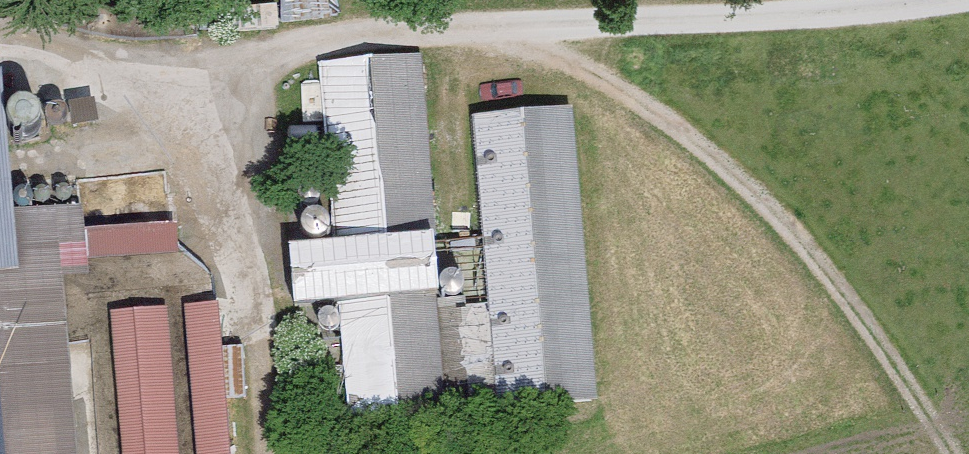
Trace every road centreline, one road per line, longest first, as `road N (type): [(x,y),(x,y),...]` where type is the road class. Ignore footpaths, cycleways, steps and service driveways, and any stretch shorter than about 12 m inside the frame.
road 1 (track): [(959,0),(849,15),(294,47),(179,72),(0,49)]
road 2 (track): [(490,36),(652,121),(764,212),(860,334),(939,453)]

